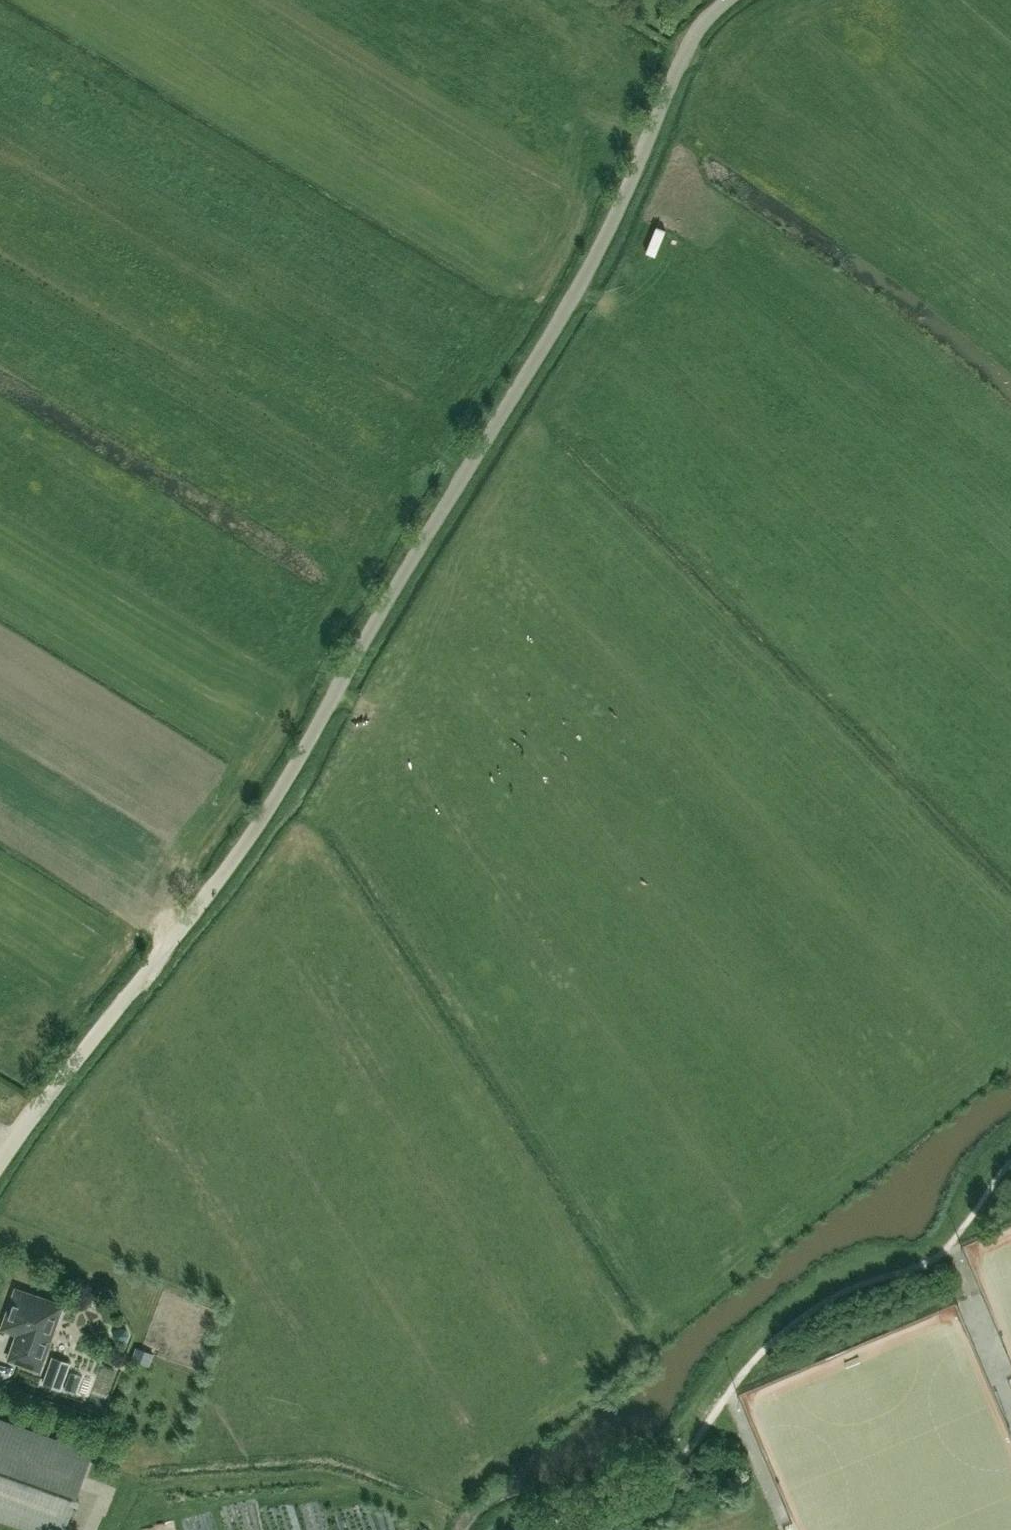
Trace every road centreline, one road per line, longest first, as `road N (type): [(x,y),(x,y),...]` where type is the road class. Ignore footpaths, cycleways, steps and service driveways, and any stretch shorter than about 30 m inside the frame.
road 1 (unclassified): [(0,1162),(277,795),(583,279),(687,46),(725,0)]

